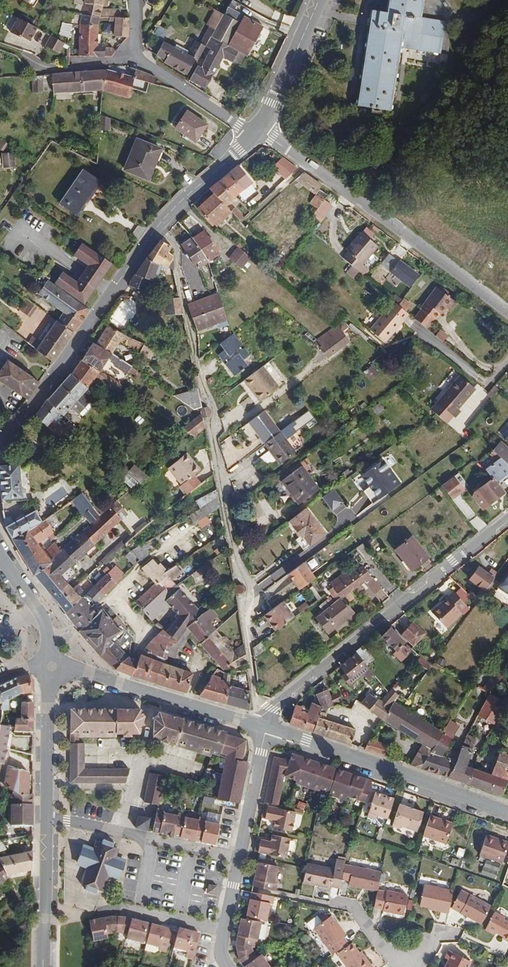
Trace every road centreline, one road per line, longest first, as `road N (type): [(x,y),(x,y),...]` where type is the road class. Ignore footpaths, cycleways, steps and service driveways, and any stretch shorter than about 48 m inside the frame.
road 1 (secondary): [(257,131),(170,212),(0,441)]
road 2 (residential): [(507,520),(292,692),(264,727)]
road 3 (unclassified): [(257,131),(507,314)]
road 4 (tertiary): [(507,813),(264,727)]
road 5 (tertiary): [(264,727),(51,666)]
road 6 (residential): [(239,856),(45,819)]
road 7 (secondary): [(45,819),(51,666)]
road 8 (secondary): [(44,966),(45,819)]
road 9 (residential): [(257,131),(131,58)]
road 10 (secondary): [(318,0),(257,131)]
road 11 (residential): [(264,727),(239,856)]
road 12 (secondary): [(0,554),(40,610),(51,666)]

